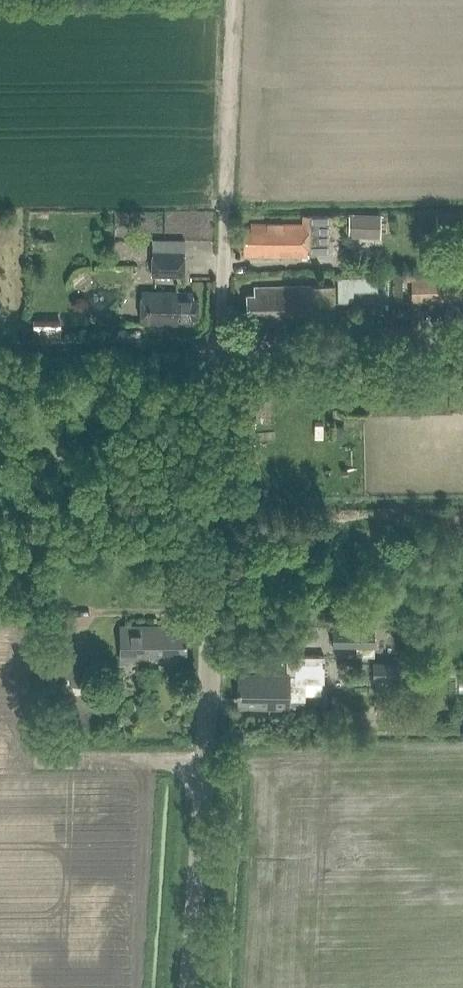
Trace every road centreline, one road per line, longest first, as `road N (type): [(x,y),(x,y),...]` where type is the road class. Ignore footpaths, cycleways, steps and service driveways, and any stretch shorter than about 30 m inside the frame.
road 1 (unclassified): [(193,987),(212,727),(221,348),(462,341)]
road 2 (track): [(221,348),(233,0)]
road 3 (track): [(221,348),(0,352)]

